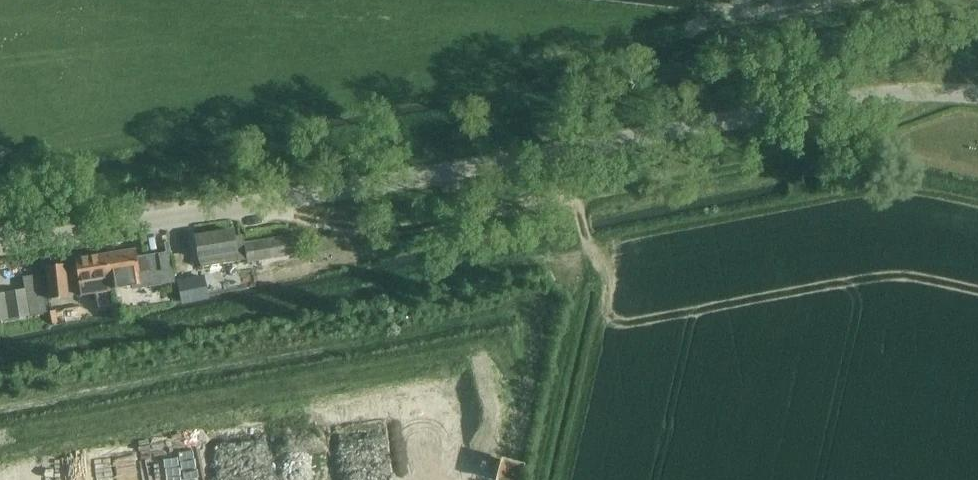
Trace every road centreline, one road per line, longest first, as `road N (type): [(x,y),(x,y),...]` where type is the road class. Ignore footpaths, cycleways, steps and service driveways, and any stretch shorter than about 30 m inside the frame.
road 1 (unclassified): [(977,94),(881,94),(0,247)]
road 2 (track): [(801,18),(0,160)]
road 3 (track): [(253,204),(383,231),(562,196),(578,211),(610,299)]
road 4 (track): [(572,201),(804,153),(961,92)]
road 5 (track): [(776,7),(822,20),(905,8),(977,14)]

